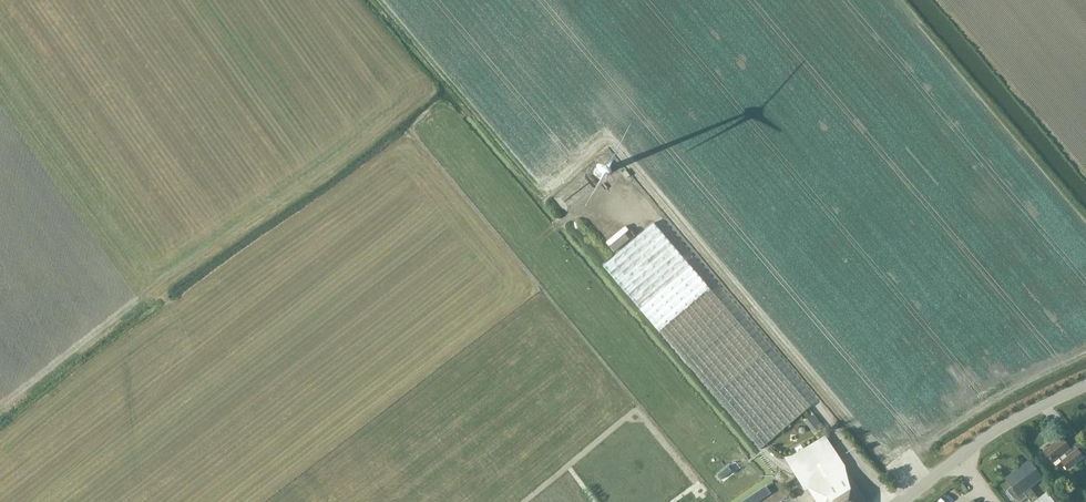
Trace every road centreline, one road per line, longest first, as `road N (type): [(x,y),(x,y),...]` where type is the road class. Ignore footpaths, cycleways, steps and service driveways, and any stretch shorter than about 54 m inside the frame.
road 1 (tertiary): [(904,501),(1025,417),(1085,387)]

